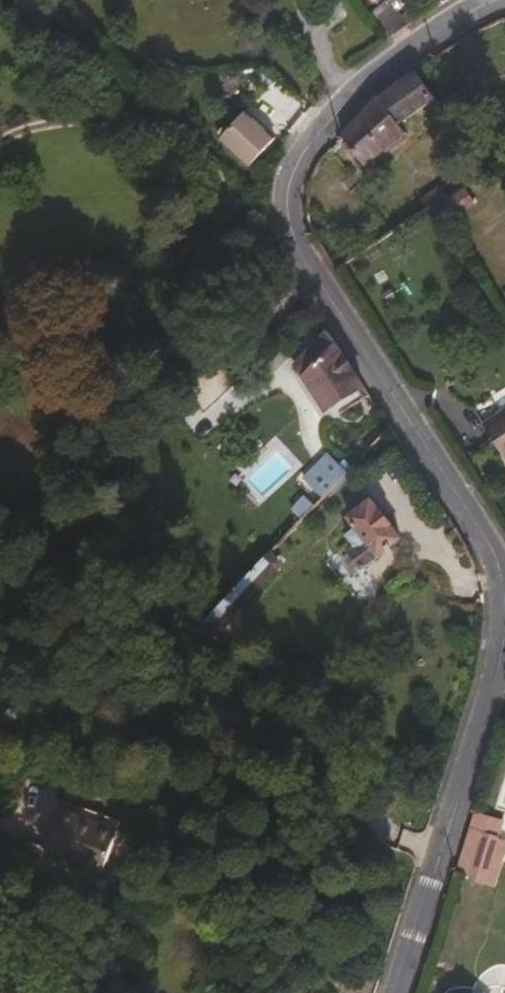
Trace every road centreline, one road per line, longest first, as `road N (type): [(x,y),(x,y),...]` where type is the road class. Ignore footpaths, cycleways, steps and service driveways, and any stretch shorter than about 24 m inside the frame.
road 1 (residential): [(504,593),(495,555),(299,244),(287,211),(297,162),(352,95),(498,0)]
road 2 (residential): [(399,992),(504,636)]

